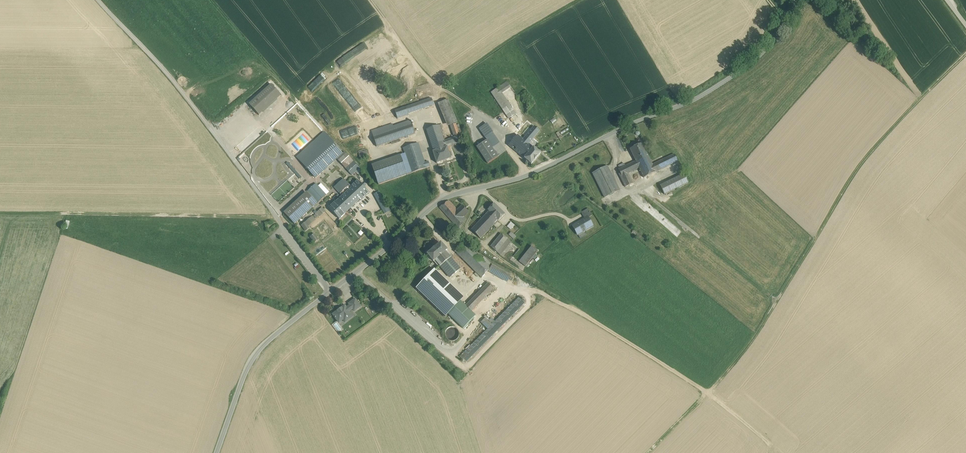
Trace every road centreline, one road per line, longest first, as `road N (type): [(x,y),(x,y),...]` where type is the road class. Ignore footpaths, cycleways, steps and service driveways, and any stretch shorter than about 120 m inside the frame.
road 1 (unclassified): [(217,452),(250,362),(267,341),(445,197),(525,177),(698,98),(766,49),(797,0)]
road 2 (track): [(648,452),(740,358),(858,165),(965,53)]
road 3 (track): [(277,218),(0,214)]
road 4 (track): [(370,0),(438,87),(576,0)]
road 5 (track): [(526,291),(582,314),(707,393)]

